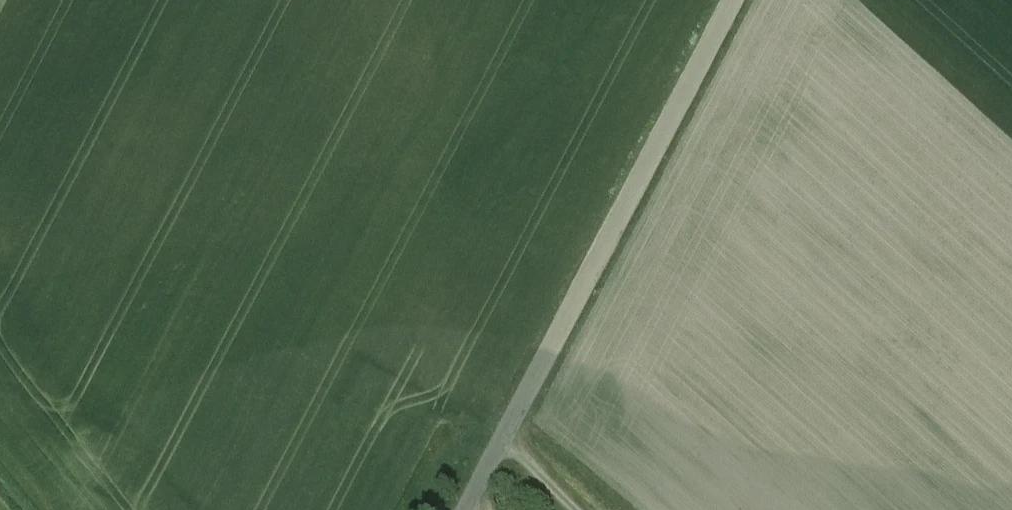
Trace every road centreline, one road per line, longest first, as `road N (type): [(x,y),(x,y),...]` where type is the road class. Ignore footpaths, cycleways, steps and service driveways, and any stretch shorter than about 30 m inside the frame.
road 1 (unclassified): [(469,509),(735,0)]

